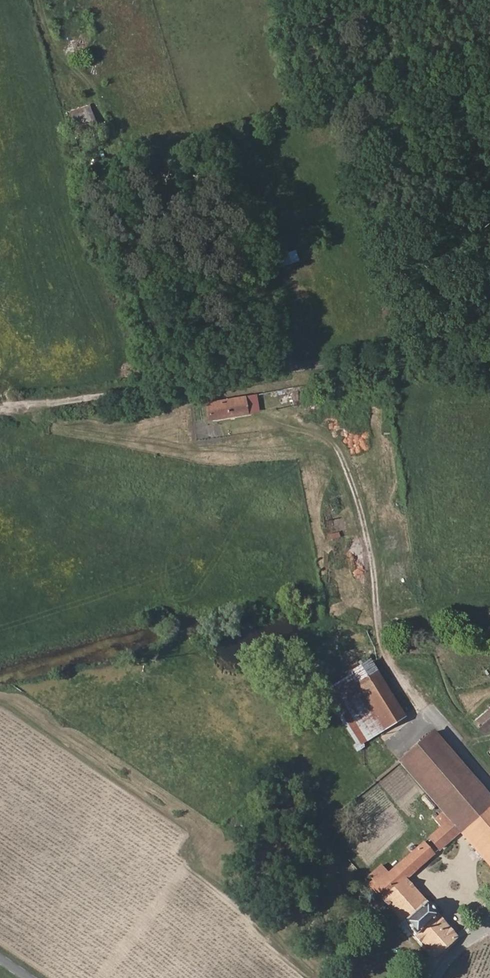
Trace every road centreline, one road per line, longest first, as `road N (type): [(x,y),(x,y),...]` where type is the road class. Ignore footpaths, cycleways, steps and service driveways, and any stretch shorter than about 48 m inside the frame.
road 1 (track): [(0,413),(489,343)]

